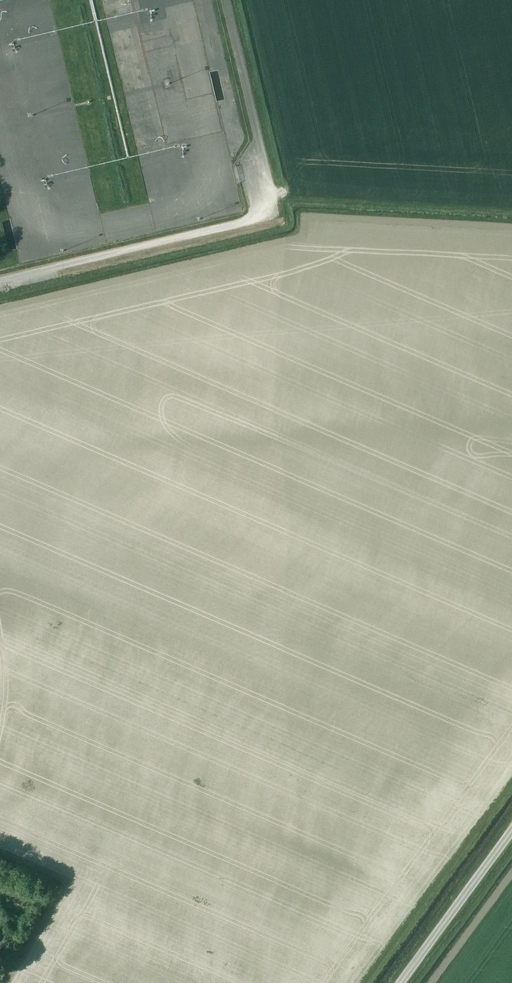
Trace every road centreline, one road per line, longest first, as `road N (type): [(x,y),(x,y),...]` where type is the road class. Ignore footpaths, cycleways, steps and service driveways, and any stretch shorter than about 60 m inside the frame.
road 1 (unclassified): [(511,830),(400,982)]

